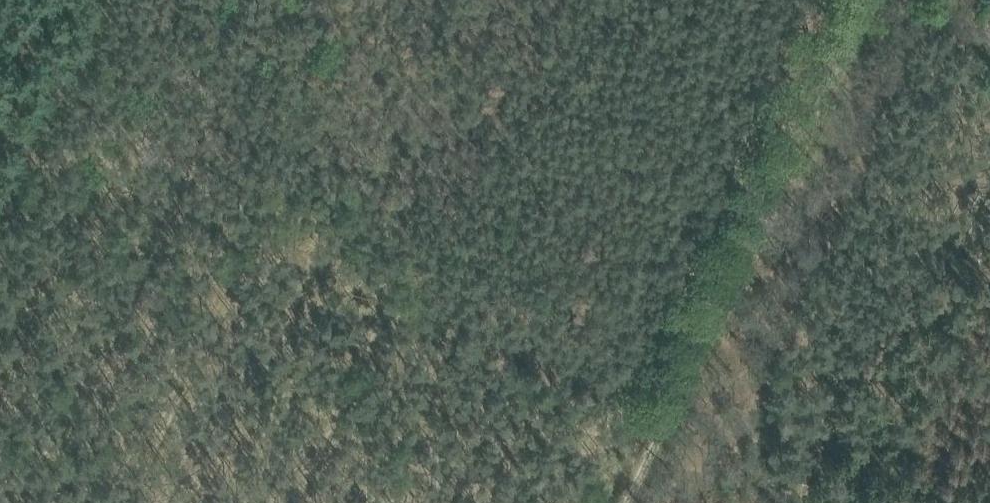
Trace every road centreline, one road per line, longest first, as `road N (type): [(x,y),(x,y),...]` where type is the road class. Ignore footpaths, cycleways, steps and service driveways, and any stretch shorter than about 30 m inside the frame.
road 1 (track): [(870,0),(632,502)]

